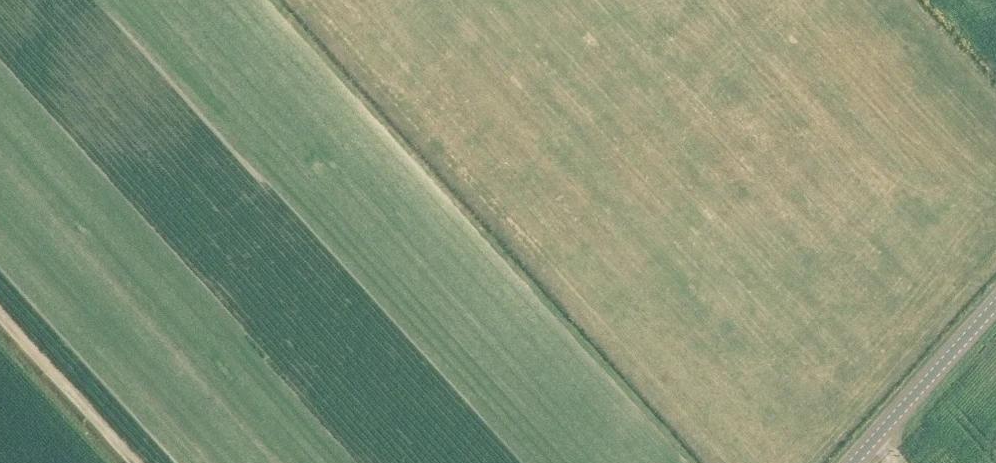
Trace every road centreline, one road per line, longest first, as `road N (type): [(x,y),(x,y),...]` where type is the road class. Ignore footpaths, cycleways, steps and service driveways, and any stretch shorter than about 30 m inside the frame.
road 1 (unclassified): [(846,462),(995,300)]

